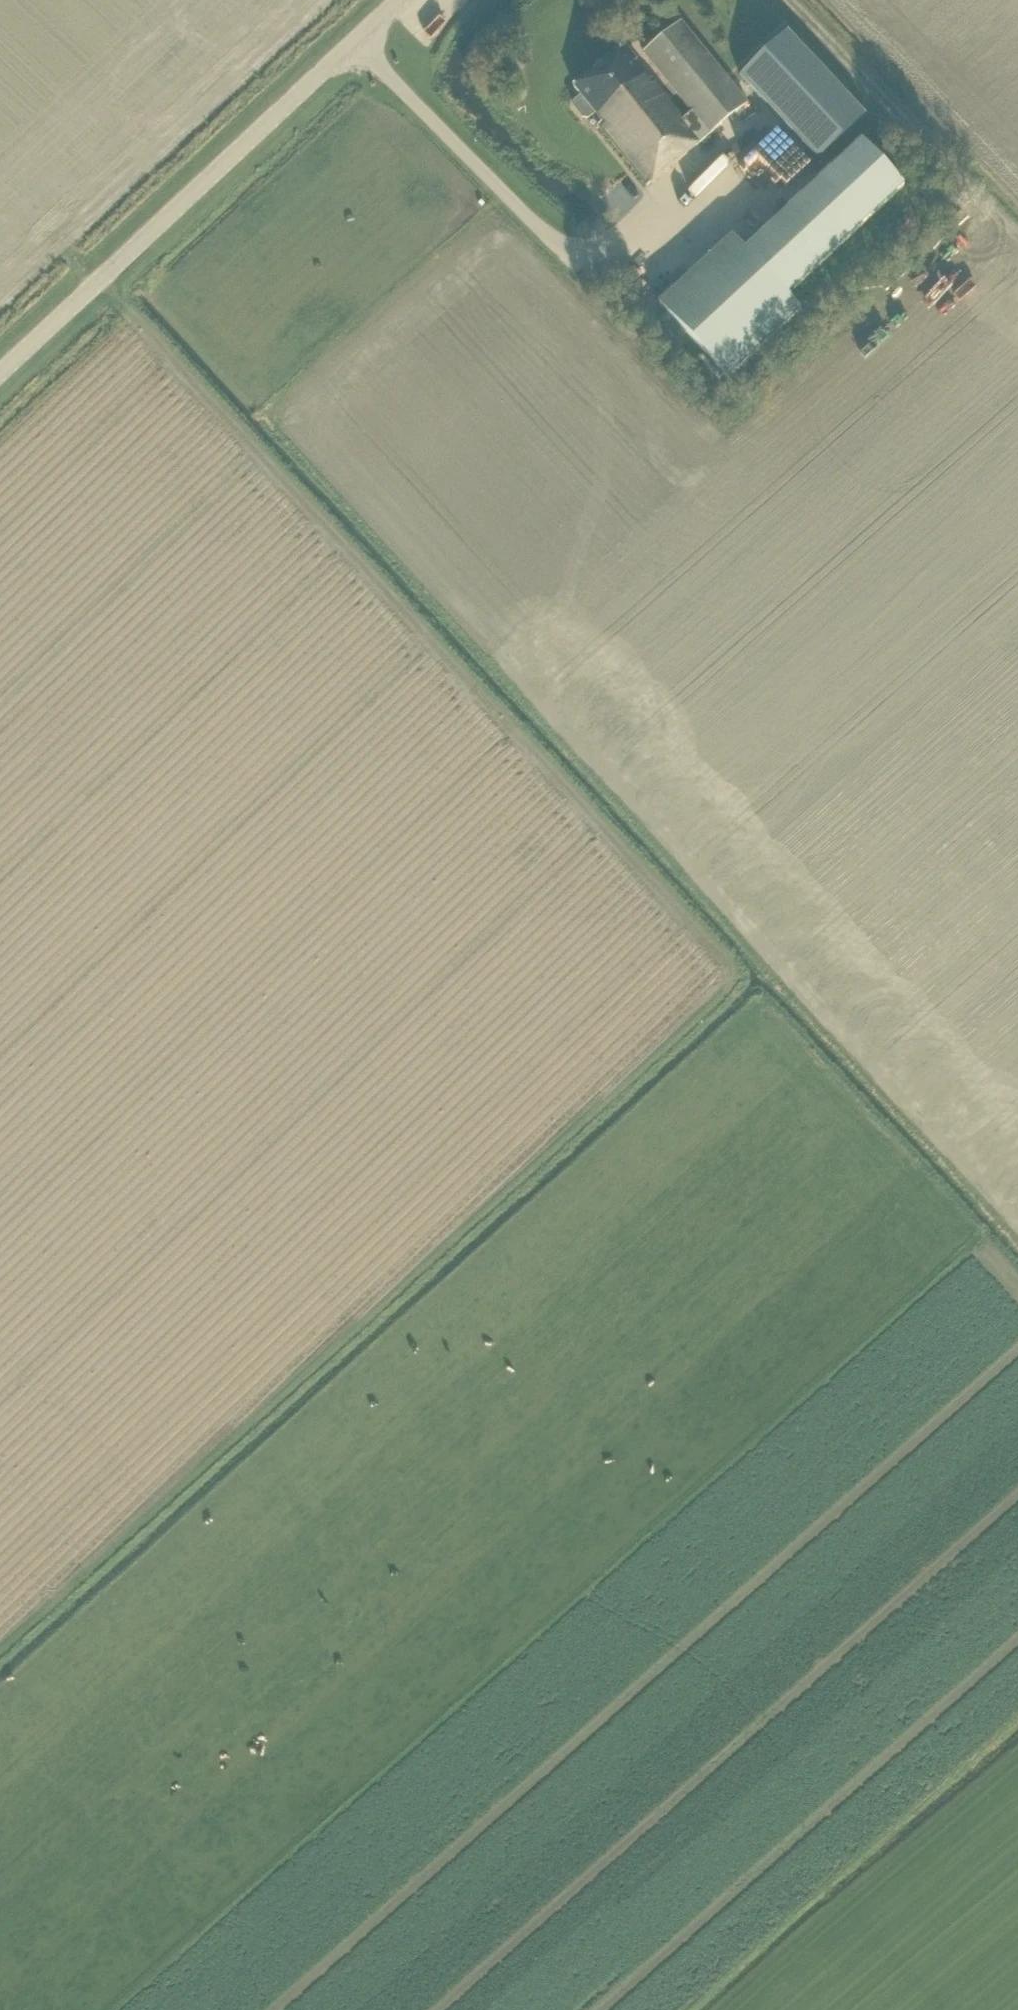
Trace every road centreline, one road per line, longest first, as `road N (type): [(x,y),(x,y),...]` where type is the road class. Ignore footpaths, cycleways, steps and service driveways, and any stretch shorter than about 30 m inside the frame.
road 1 (tertiary): [(0,378),(399,0)]

